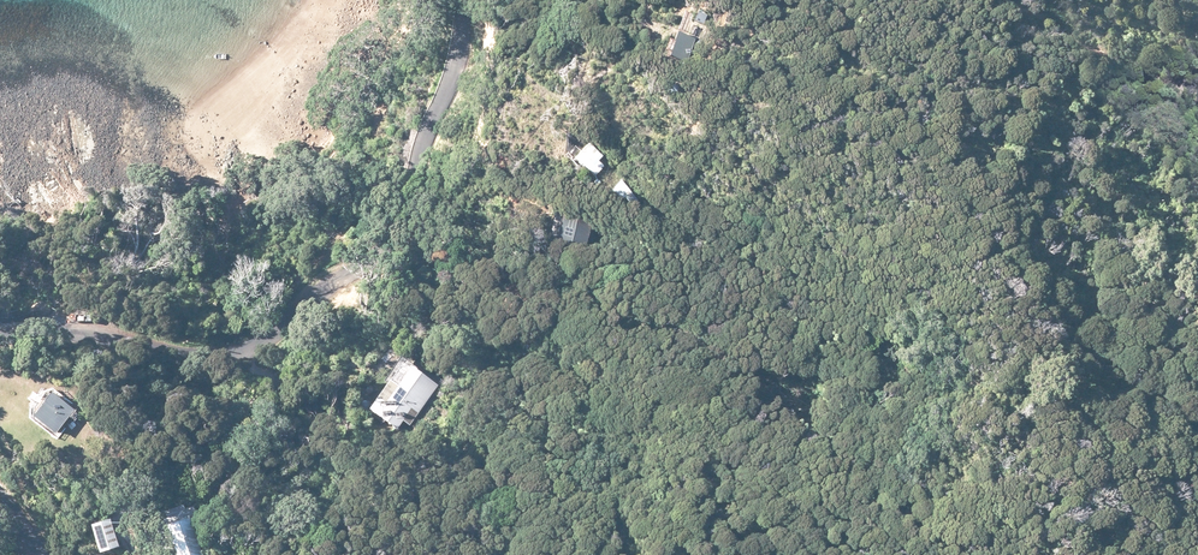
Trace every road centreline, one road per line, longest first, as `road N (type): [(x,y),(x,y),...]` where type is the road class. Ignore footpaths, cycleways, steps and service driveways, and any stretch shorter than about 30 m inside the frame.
road 1 (tertiary): [(0,334),(78,330),(243,362),(295,345),(413,192),(421,143),(456,63),(469,0)]

